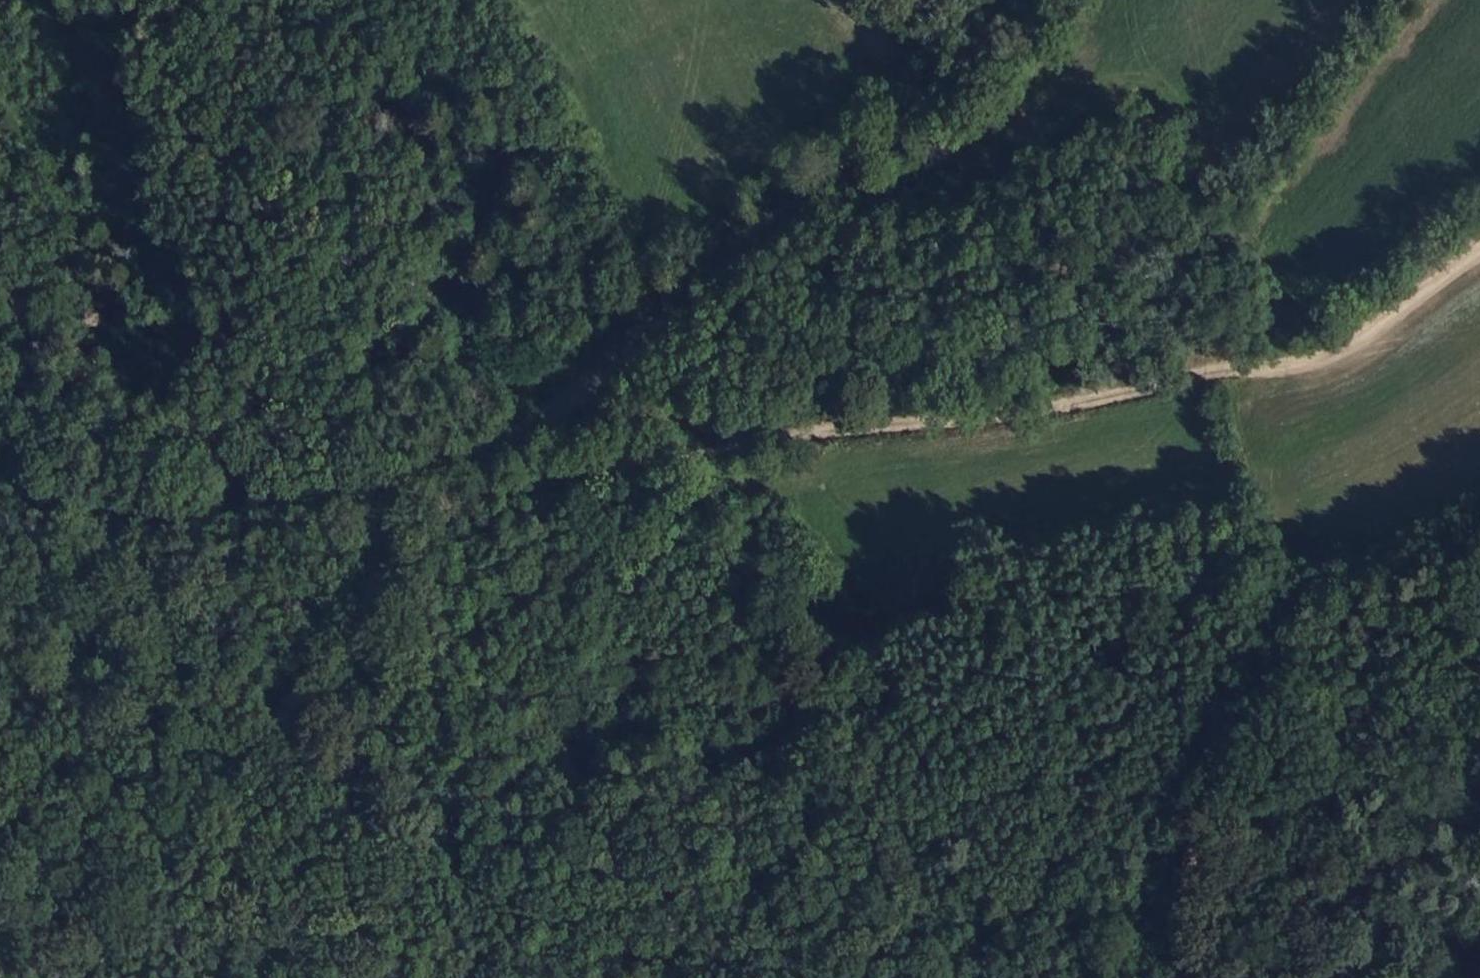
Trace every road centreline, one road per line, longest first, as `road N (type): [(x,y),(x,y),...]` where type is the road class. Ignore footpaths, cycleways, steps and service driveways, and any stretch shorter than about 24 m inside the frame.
road 1 (tertiary): [(0,496),(119,520),(342,501),(444,470),(565,404),(752,243),(944,97),(1017,0)]
road 2 (track): [(444,470),(547,477),(840,432),(1066,410),(1191,378),(1327,356),(1479,246)]

